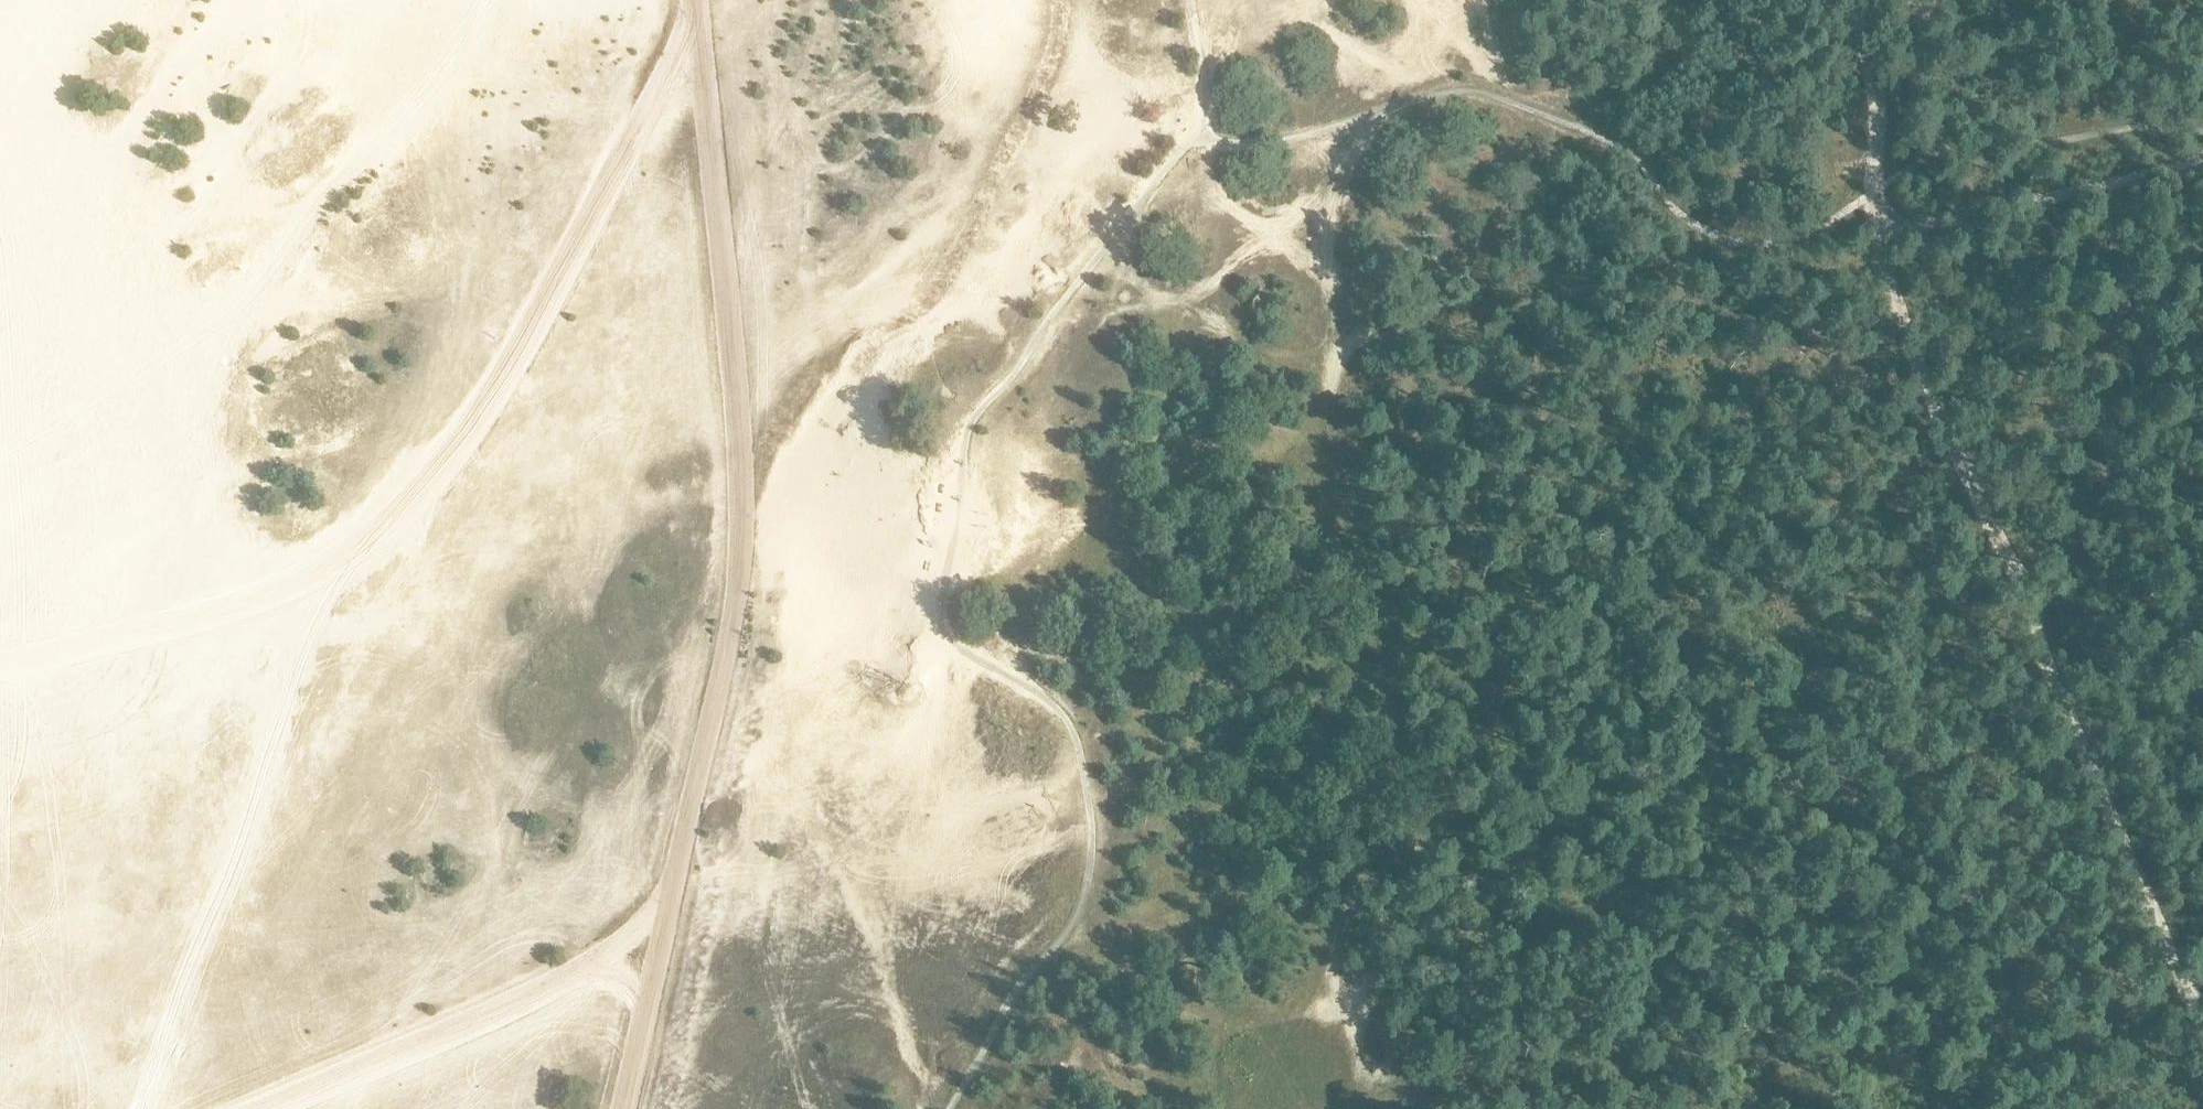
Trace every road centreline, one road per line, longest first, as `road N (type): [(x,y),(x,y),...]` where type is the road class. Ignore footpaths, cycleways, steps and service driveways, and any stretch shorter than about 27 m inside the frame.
road 1 (track): [(1355,1108),(1363,1078),(1337,966),(1376,849),(1390,779),(1390,716),(1331,391),(1338,278),(1351,187),(1380,114),(1463,0)]
road 2 (track): [(624,1108),(741,579),(739,368),(699,0)]
road 3 (track): [(700,10),(635,117),(537,341),(441,479),(315,574),(151,624),(0,649)]
road 4 (track): [(1871,196),(1928,394),(2031,610),(2070,723),(2202,1027)]
road 5 (track): [(1098,258),(1177,307),(1260,345),(1339,362),(1376,338),(1429,336),(1637,274),(1797,239)]
road 6 (track): [(1056,0),(1052,75),(986,212),(878,304),(739,368)]
road 7 (track): [(962,492),(1045,413),(1084,353),(1115,324),(1218,286),(1267,232),(1351,187)]
road 8 (track): [(261,1108),(611,953),(676,881)]
road 9 (track): [(2202,158),(1964,219),(1911,226),(1876,220),(1797,239)]
road 10 (track): [(758,1108),(777,1015),(751,781),(708,745)]
road 11 (track): [(751,781),(858,900),(929,1108)]
road 12 (track): [(1191,139),(1216,197),(1338,278)]
road 13 (track): [(1871,196),(1877,97),(1851,0)]
road 14 (track): [(1191,139),(1175,96),(1145,80),(1052,75)]

